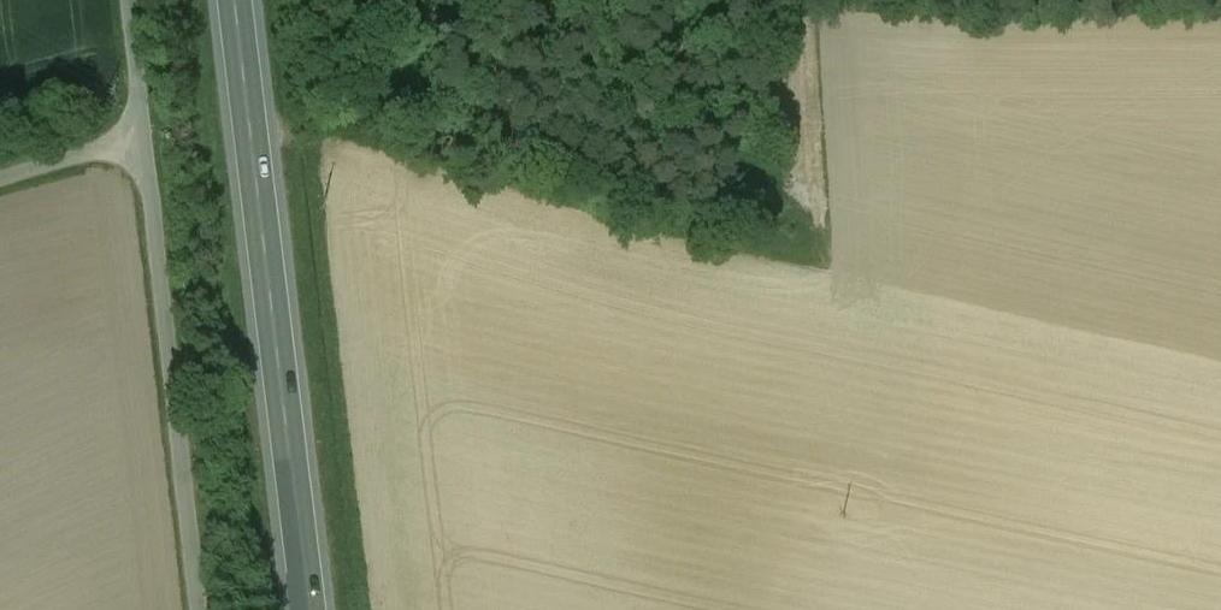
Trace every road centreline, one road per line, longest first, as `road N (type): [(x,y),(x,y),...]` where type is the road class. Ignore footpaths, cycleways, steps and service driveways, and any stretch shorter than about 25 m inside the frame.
road 1 (primary): [(234,0),(308,609)]
road 2 (unclassified): [(183,609),(140,139)]
road 3 (track): [(804,0),(821,207)]
road 4 (unclassified): [(0,177),(140,139)]
road 5 (unclassified): [(140,139),(124,0)]

